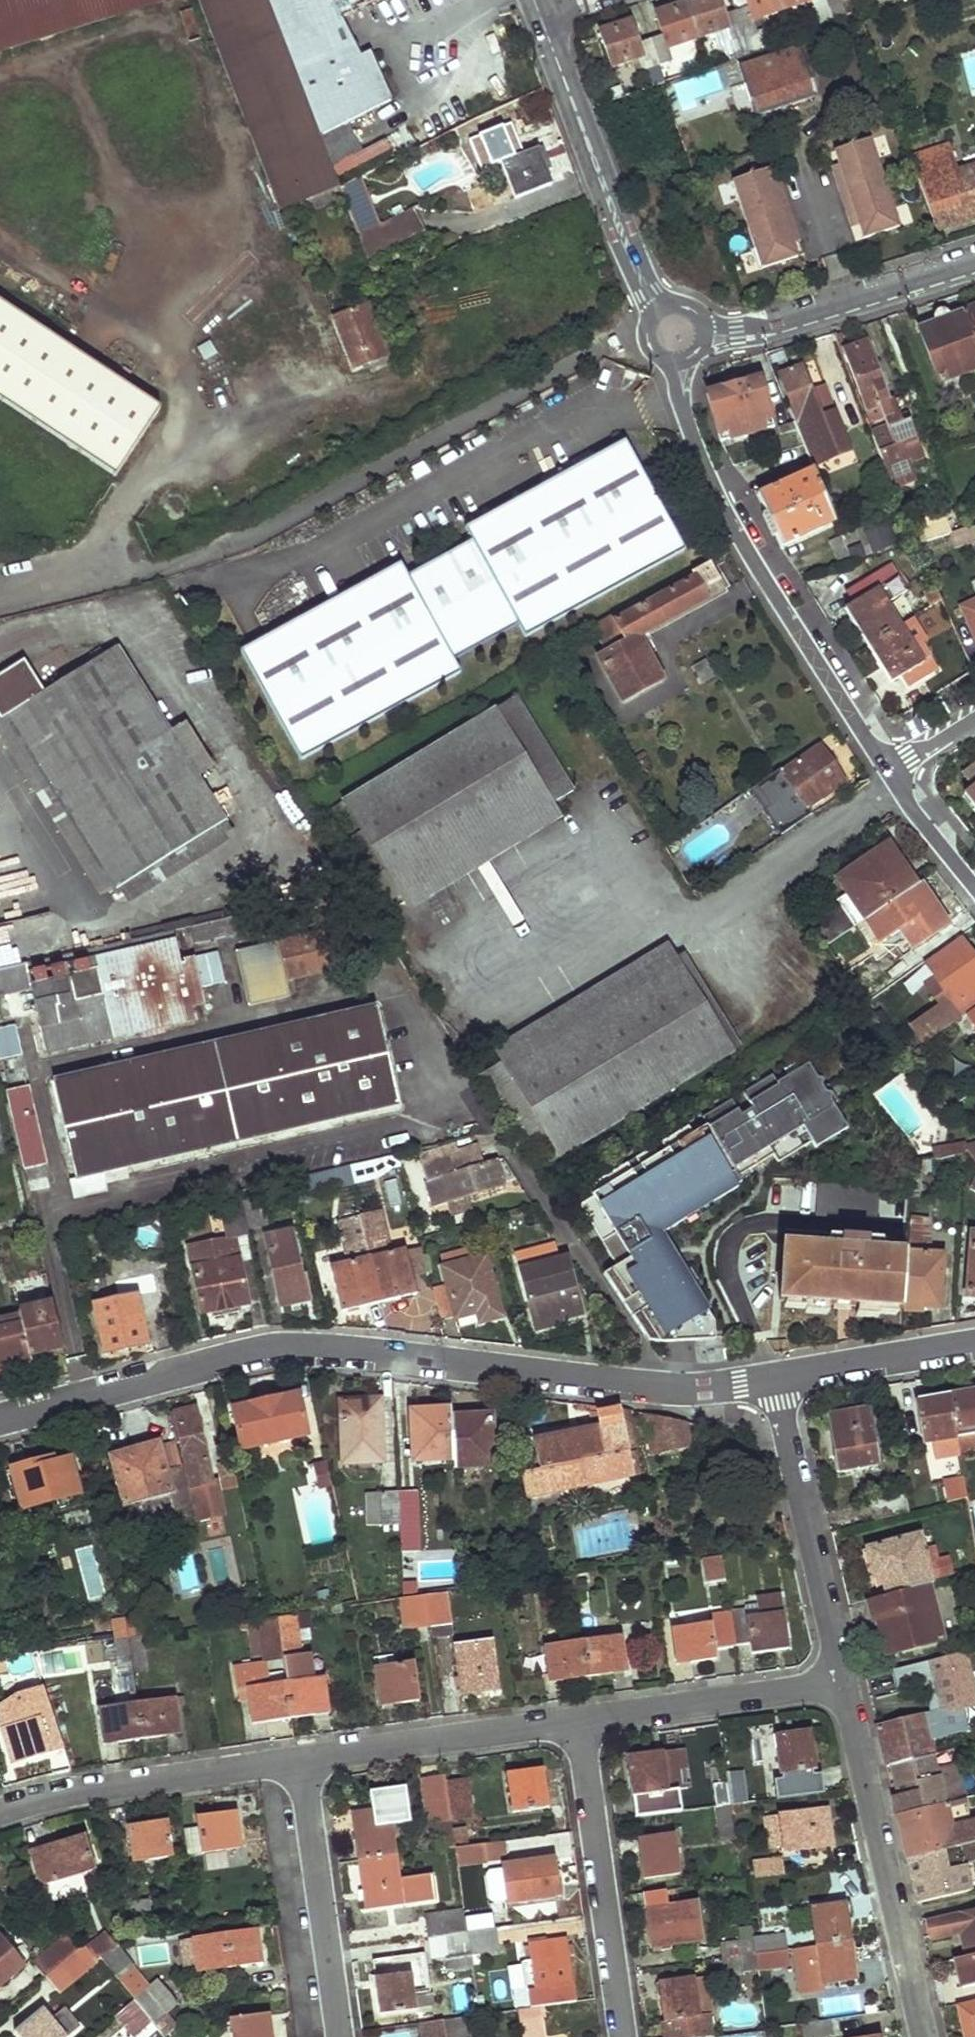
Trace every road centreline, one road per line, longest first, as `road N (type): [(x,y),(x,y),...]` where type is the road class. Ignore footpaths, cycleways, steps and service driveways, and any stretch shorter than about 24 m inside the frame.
road 1 (residential): [(0,1420),(283,1343),(650,1386),(777,1380)]
road 2 (residential): [(681,358),(695,439),(734,517),(888,766)]
road 3 (residential): [(919,2036),(844,1681)]
road 4 (tertiary): [(672,329),(648,303),(541,18)]
road 5 (residential): [(580,1720),(626,2036)]
road 6 (residential): [(844,1681),(777,1380)]
road 7 (residential): [(0,1814),(17,1804),(302,1763)]
road 8 (tertiary): [(974,264),(735,334),(702,337)]
road 9 (residential): [(302,1763),(580,1720)]
road 10 (residential): [(302,1763),(340,2036)]
road 11 (residential): [(580,1720),(844,1681)]
road 12 (residential): [(777,1380),(974,1345)]
road 13 (residential): [(888,766),(974,885)]

